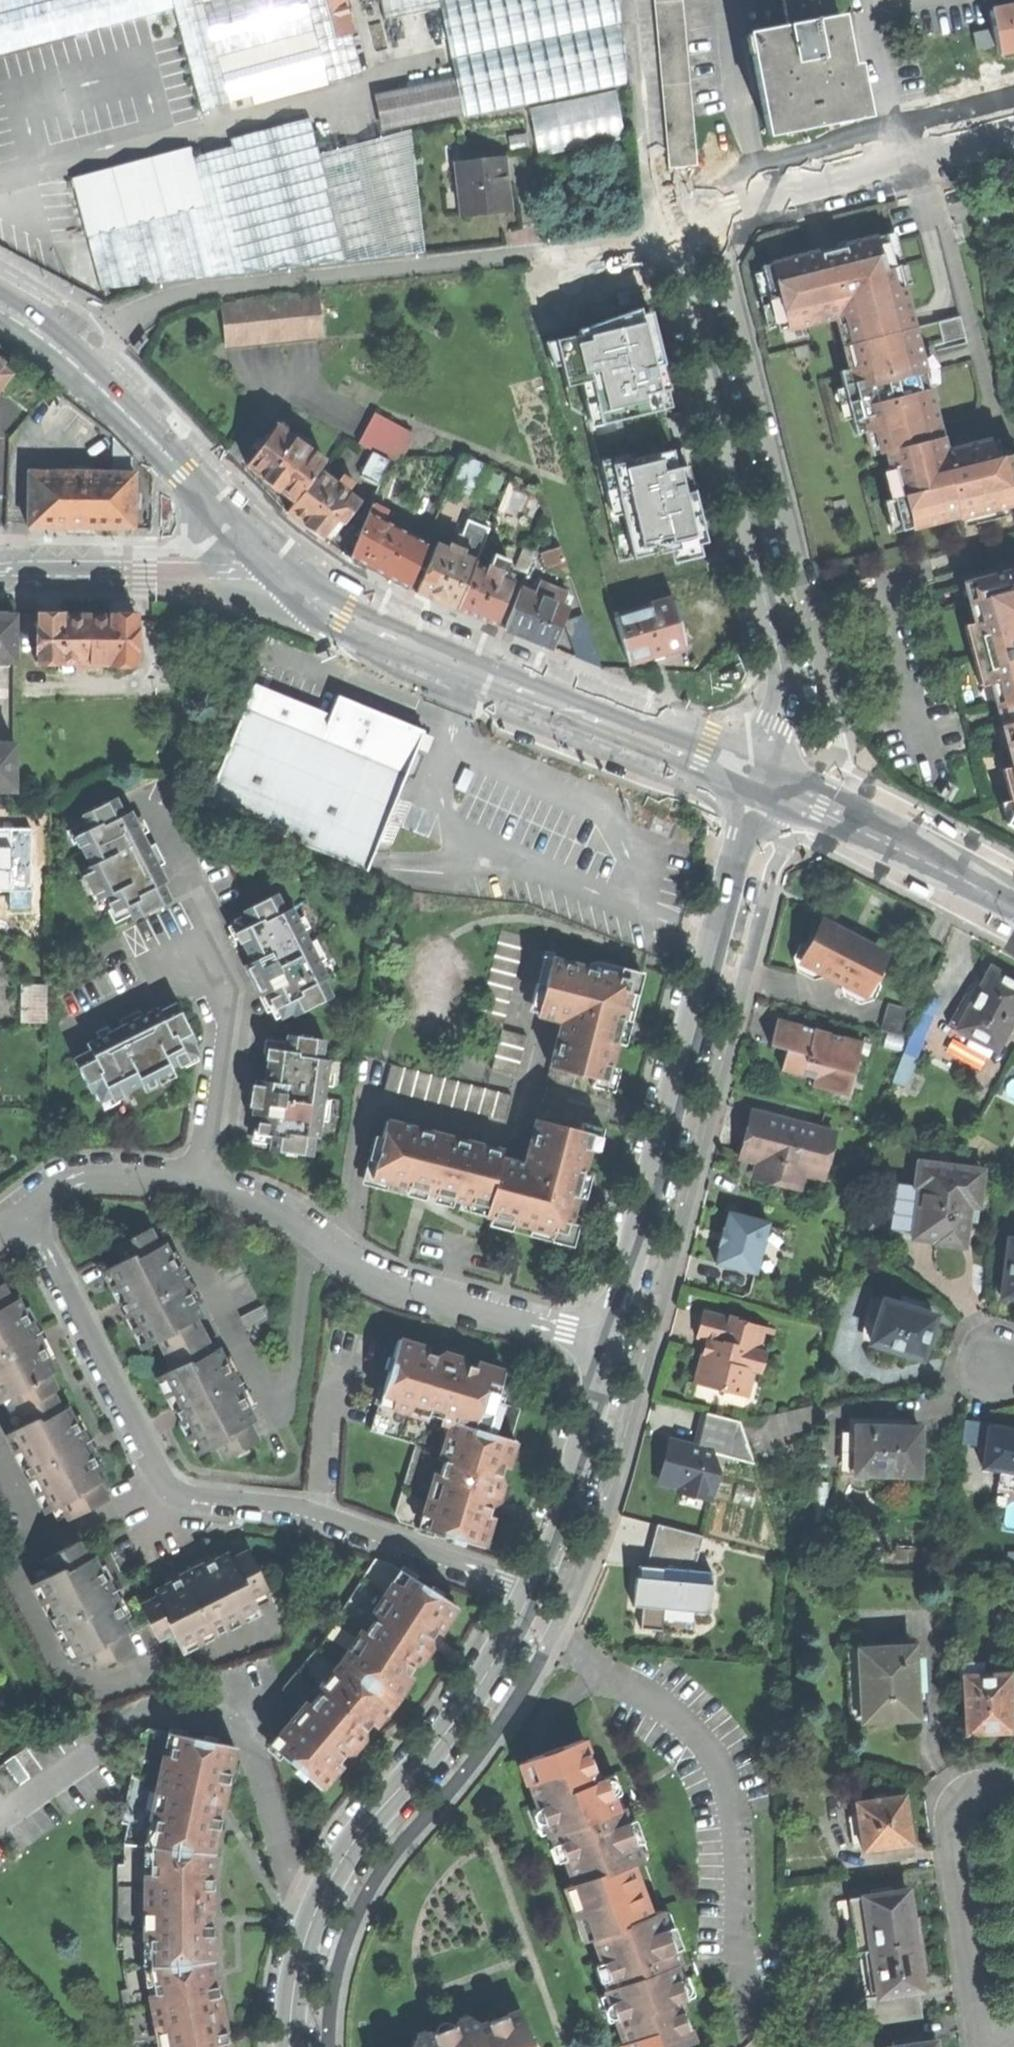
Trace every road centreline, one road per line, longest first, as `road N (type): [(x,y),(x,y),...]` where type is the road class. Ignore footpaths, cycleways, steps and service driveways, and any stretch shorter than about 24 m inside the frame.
road 1 (residential): [(528,1597),(303,1510),(182,1492),(152,1467),(23,1211)]
road 2 (residential): [(23,1211),(77,1177),(130,1170),(197,1180),(270,1207),(402,1287),(611,1338)]
road 3 (residential): [(721,203),(702,226),(698,274),(787,640),(780,716),(761,772)]
road 4 (residential): [(761,772),(611,1338)]
road 5 (primary): [(761,772),(343,612),(285,573)]
road 6 (residential): [(528,1597),(446,1732),(354,1842),(309,1937),(293,2046)]
road 7 (primary): [(285,573),(63,350),(0,308)]
road 8 (residential): [(1013,1778),(967,1796),(954,1839),(981,2046)]
road 9 (secondary): [(0,570),(285,573)]
road 10 (primary): [(1013,903),(761,772)]
road 11 (residential): [(611,1338),(563,1511),(528,1597)]
road 12 (residential): [(905,151),(721,203)]
road 13 (residential): [(905,151),(871,7)]

